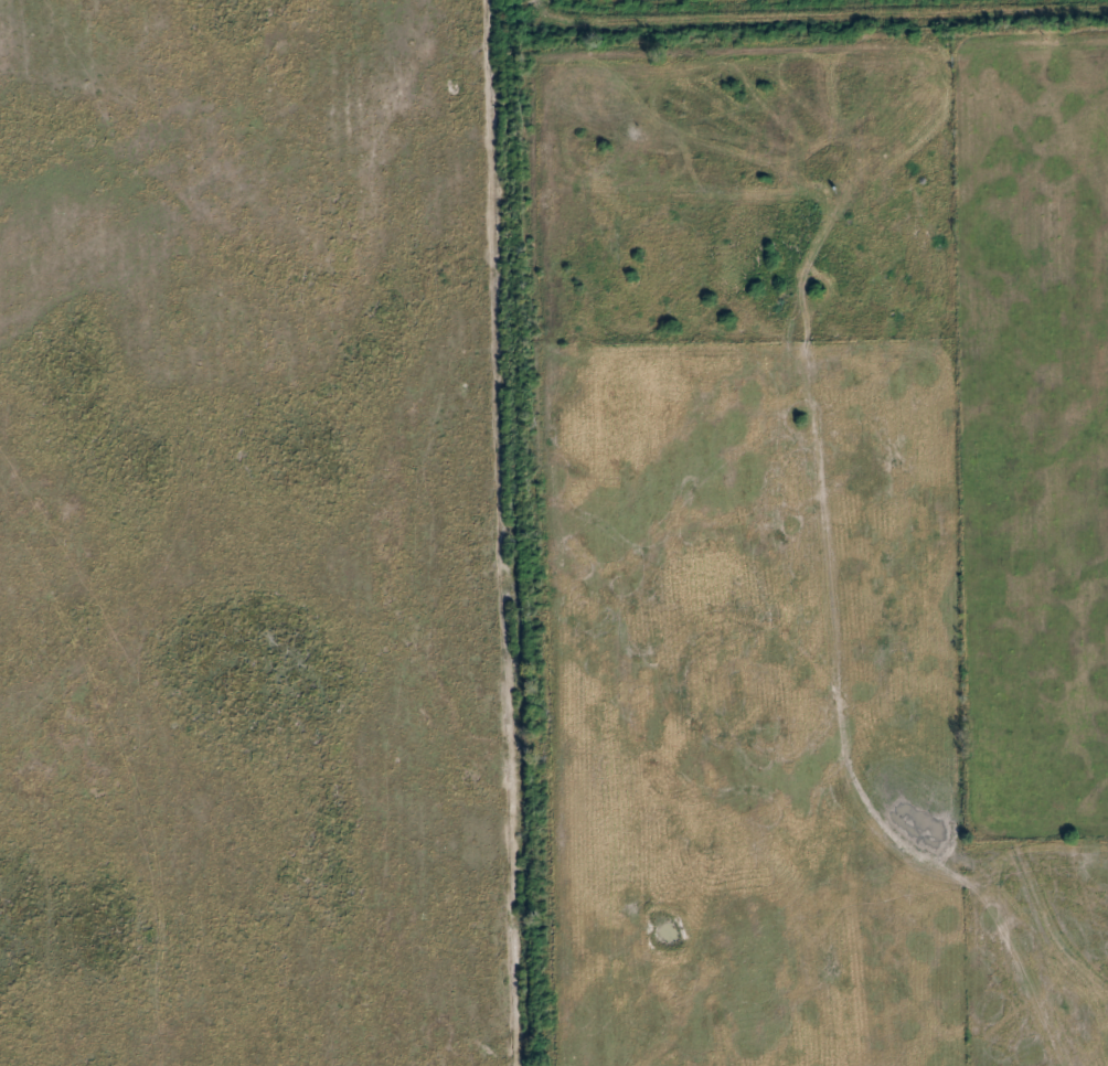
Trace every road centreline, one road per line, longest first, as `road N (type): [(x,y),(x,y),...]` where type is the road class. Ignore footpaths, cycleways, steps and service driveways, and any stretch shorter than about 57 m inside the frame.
road 1 (track): [(503,10),(938,0)]

